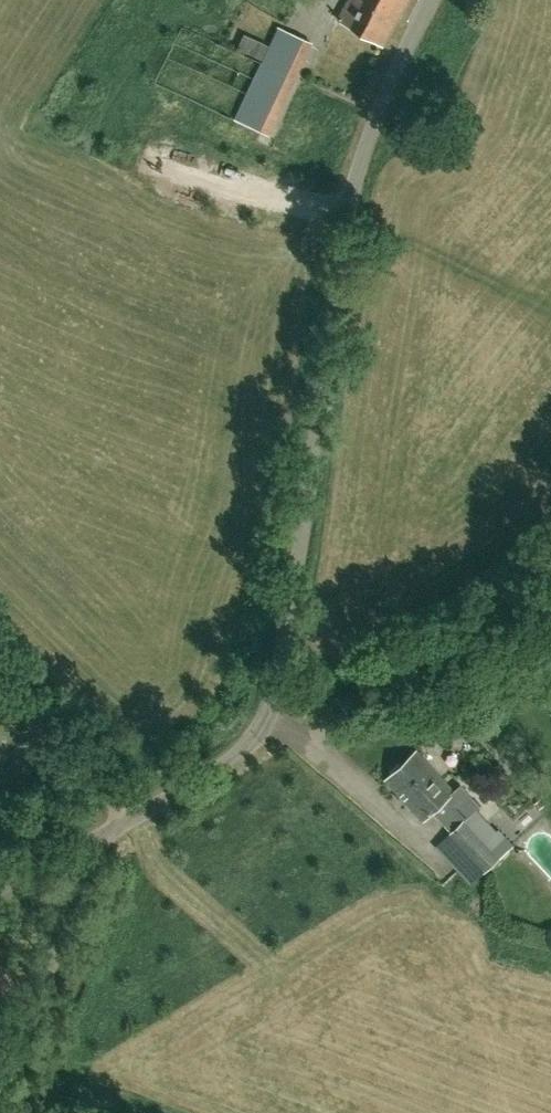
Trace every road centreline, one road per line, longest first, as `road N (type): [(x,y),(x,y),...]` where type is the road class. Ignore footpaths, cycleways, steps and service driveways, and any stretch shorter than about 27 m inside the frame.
road 1 (unclassified): [(76,833),(228,746),(266,677),(348,198),(421,0)]
road 2 (unclassified): [(0,1061),(57,917),(76,833)]

